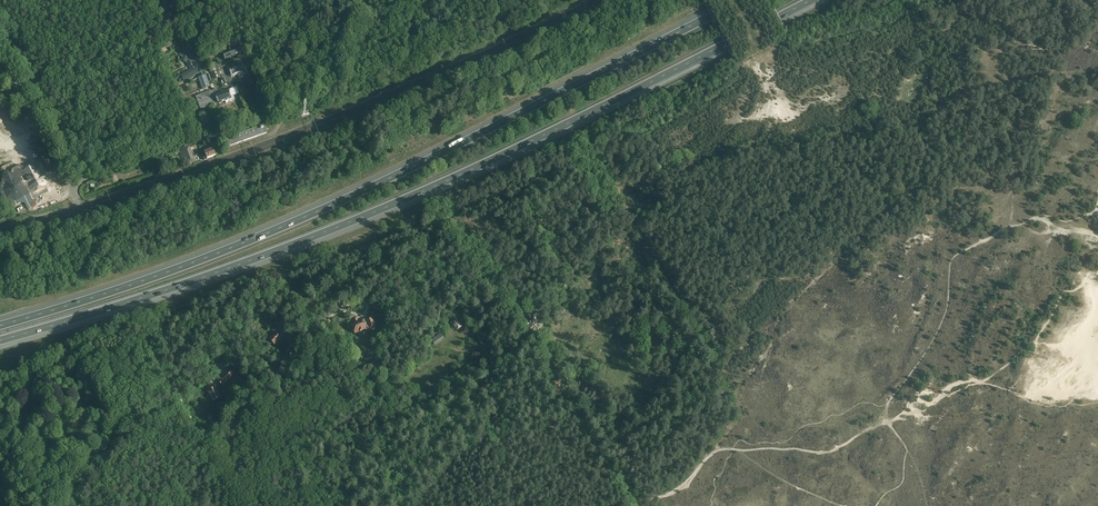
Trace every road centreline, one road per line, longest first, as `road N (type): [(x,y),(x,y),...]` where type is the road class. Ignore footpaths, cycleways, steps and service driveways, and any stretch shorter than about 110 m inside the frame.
road 1 (motorway): [(0,340),(177,287),(385,208),(815,0)]
road 2 (motorway): [(741,0),(266,233),(0,325)]
road 3 (unclassified): [(68,185),(496,26),(531,0)]
road 4 (track): [(174,389),(269,281),(427,226),(517,335)]
road 5 (unclassified): [(227,488),(159,364),(137,346),(94,344),(0,393)]
road 6 (track): [(230,494),(328,384),(280,277)]
road 7 (track): [(517,335),(549,374),(623,502)]
road 8 (track): [(363,443),(517,335)]
road 9 (unclassified): [(0,278),(68,278),(90,262),(94,240),(68,185)]
road 10 (track): [(201,139),(132,0)]
road 11 (track): [(174,389),(74,505)]
road 12 (unclassified): [(68,185),(0,56)]
road 13 (track): [(475,366),(442,505)]
road 14 (track): [(341,505),(363,443),(328,384)]
road 15 (track): [(279,110),(224,0)]

